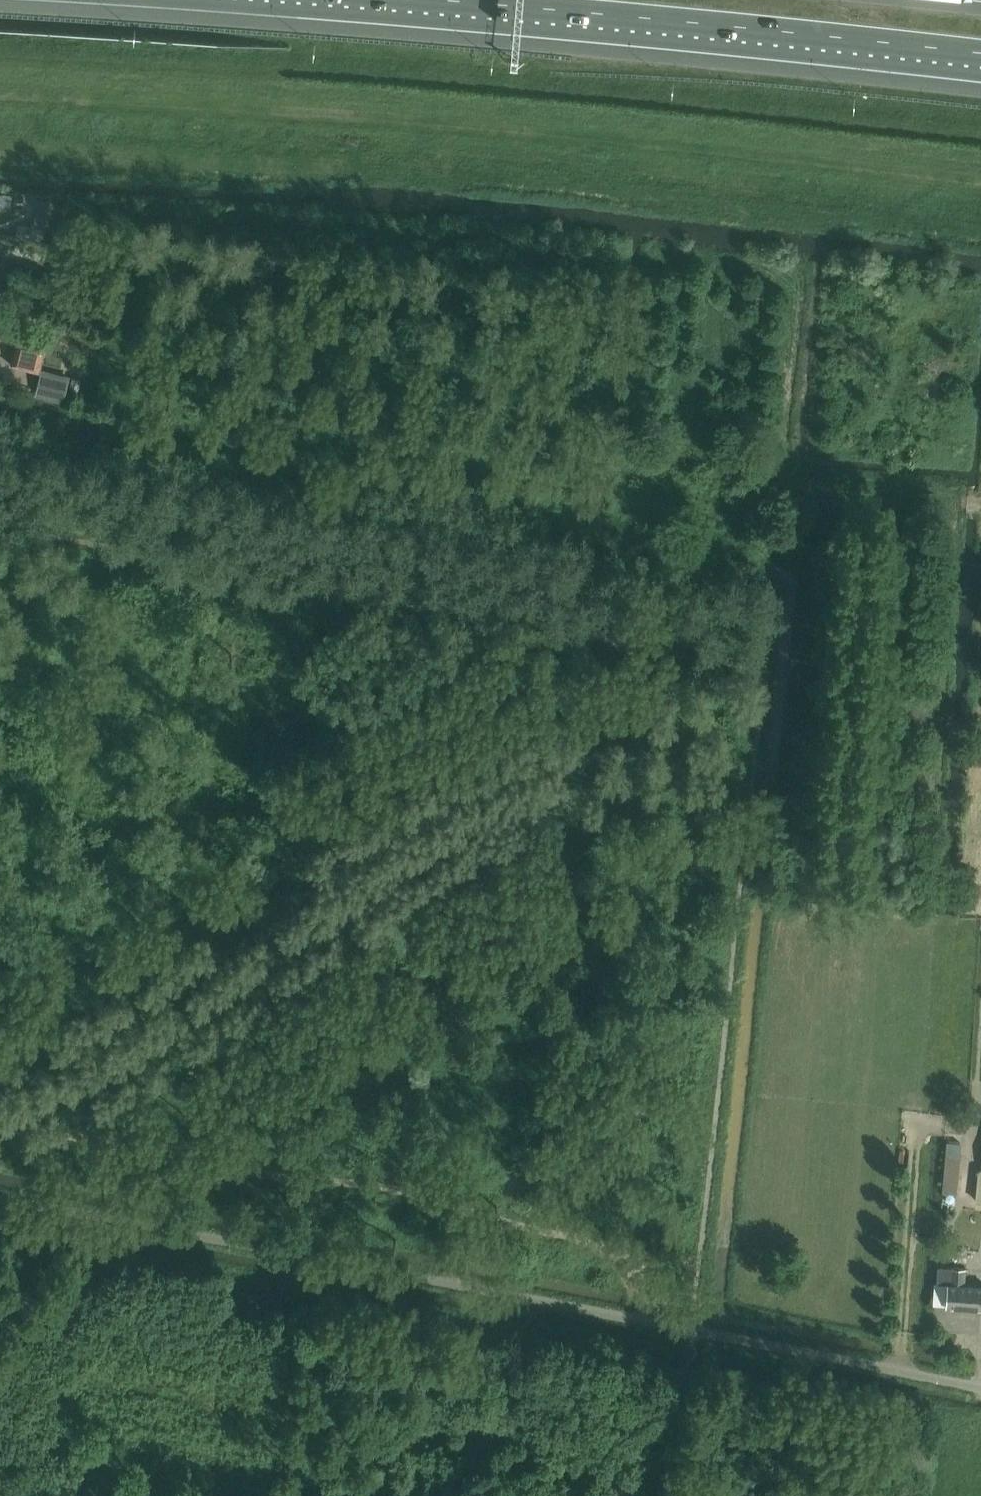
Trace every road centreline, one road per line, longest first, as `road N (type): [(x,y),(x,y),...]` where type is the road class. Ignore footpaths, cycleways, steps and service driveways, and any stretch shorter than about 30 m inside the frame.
road 1 (unclassified): [(980,1387),(0,1198)]
road 2 (motorway): [(337,0),(980,61)]

